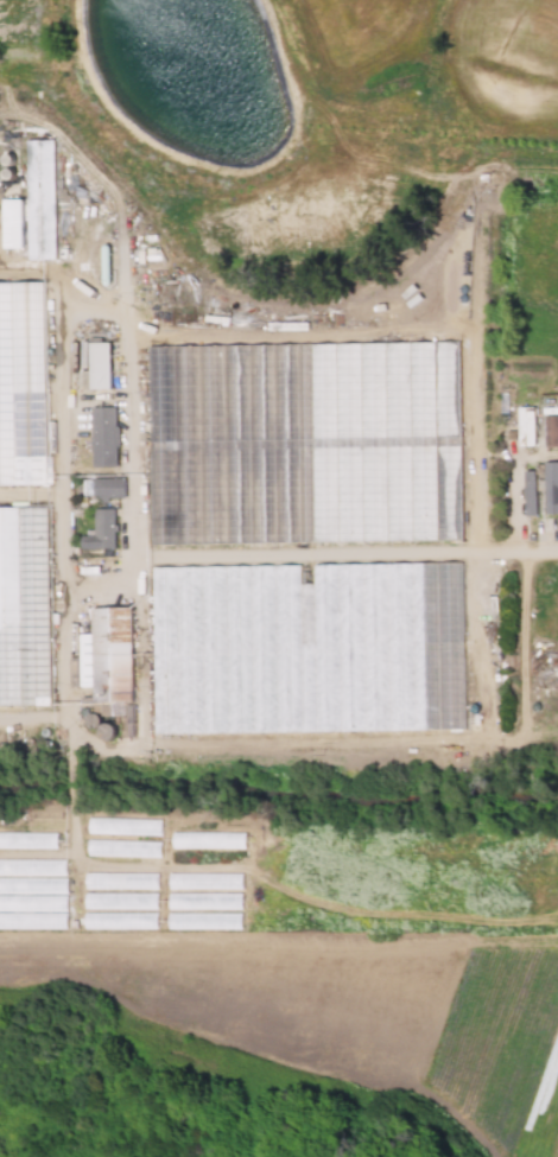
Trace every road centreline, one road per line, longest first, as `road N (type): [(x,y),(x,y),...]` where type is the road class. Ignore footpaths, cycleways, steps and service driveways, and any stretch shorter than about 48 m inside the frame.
road 1 (track): [(557,938),(0,938)]

